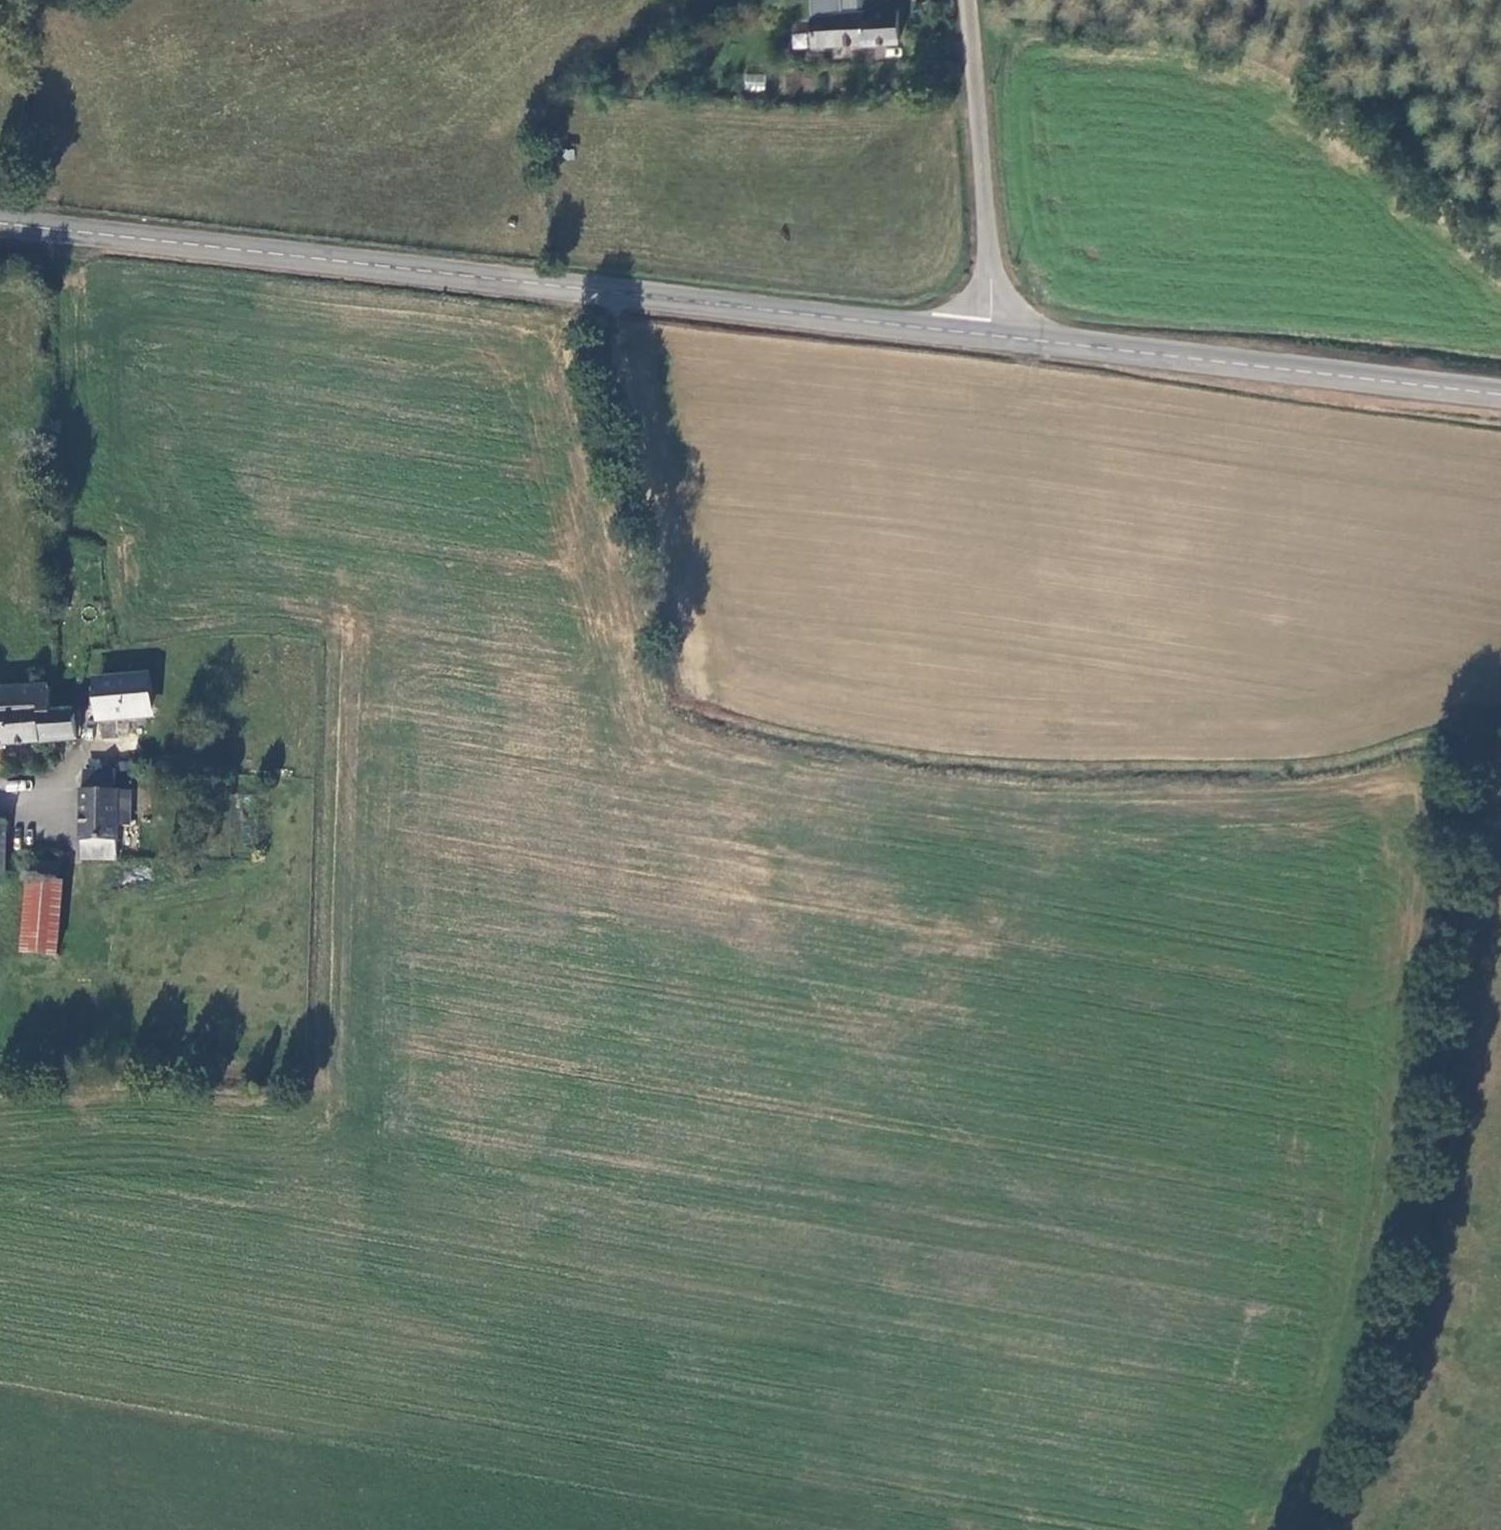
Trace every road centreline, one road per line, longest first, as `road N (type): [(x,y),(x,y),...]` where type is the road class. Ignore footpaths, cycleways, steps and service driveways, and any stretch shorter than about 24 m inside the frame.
road 1 (secondary): [(991,335),(0,224)]
road 2 (secondary): [(1500,393),(991,335)]
road 3 (unclassified): [(970,0),(991,335)]

